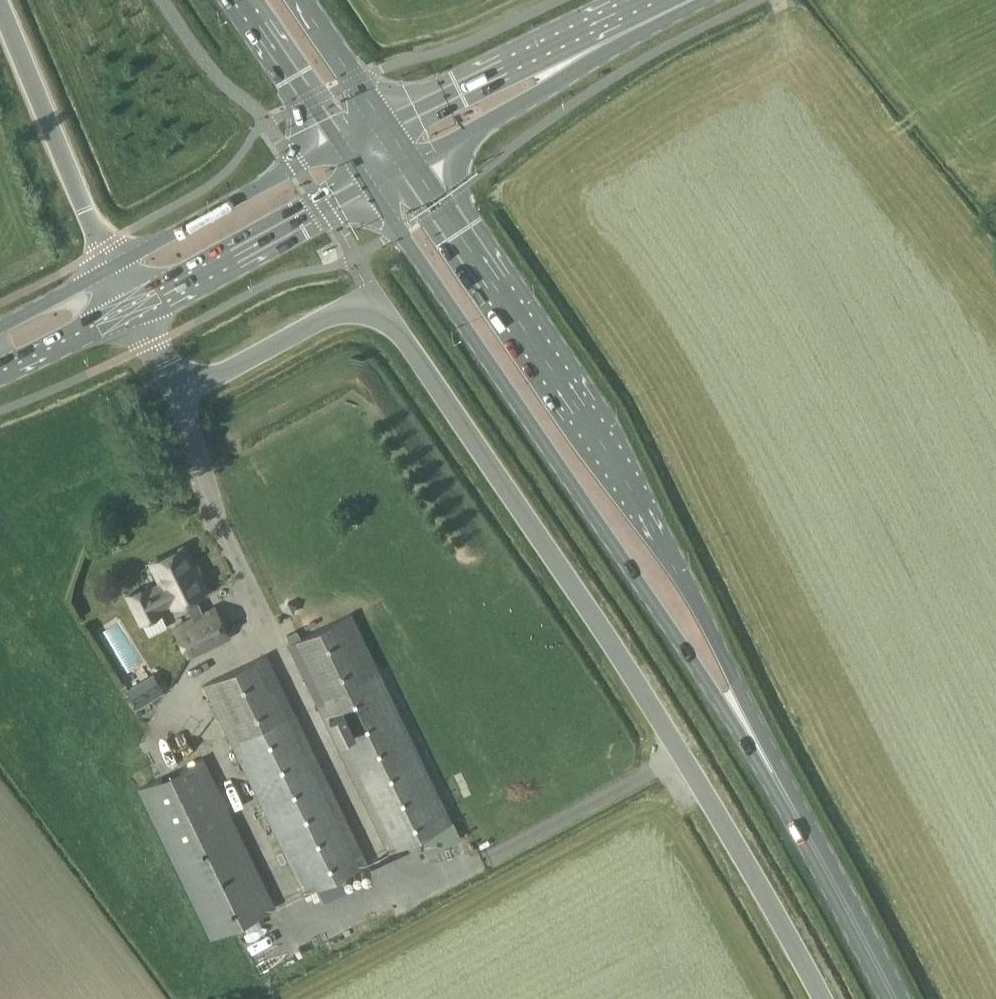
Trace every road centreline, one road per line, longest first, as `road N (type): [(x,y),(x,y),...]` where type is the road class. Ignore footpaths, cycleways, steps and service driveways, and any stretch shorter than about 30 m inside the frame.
road 1 (unclassified): [(133,312),(166,365),(197,377),(344,307),(370,307),(391,319),(631,673),(825,998)]
road 2 (primary): [(369,184),(765,753)]
road 3 (primary): [(765,753),(735,674),(627,469),(412,162)]
road 4 (primary): [(897,998),(765,753)]
road 5 (unclassified): [(112,266),(0,12)]
road 6 (secondary): [(133,312),(369,184)]
road 7 (secondary): [(343,141),(112,266)]
road 8 (tertiary): [(599,46),(516,62),(385,124)]
road 9 (tertiary): [(412,162),(531,97),(599,46)]
road 10 (primary): [(244,0),(343,141)]
road 11 (secondary): [(0,379),(133,312)]
road 12 (primary): [(385,124),(305,0)]
road 13 (secondary): [(112,266),(0,326)]

